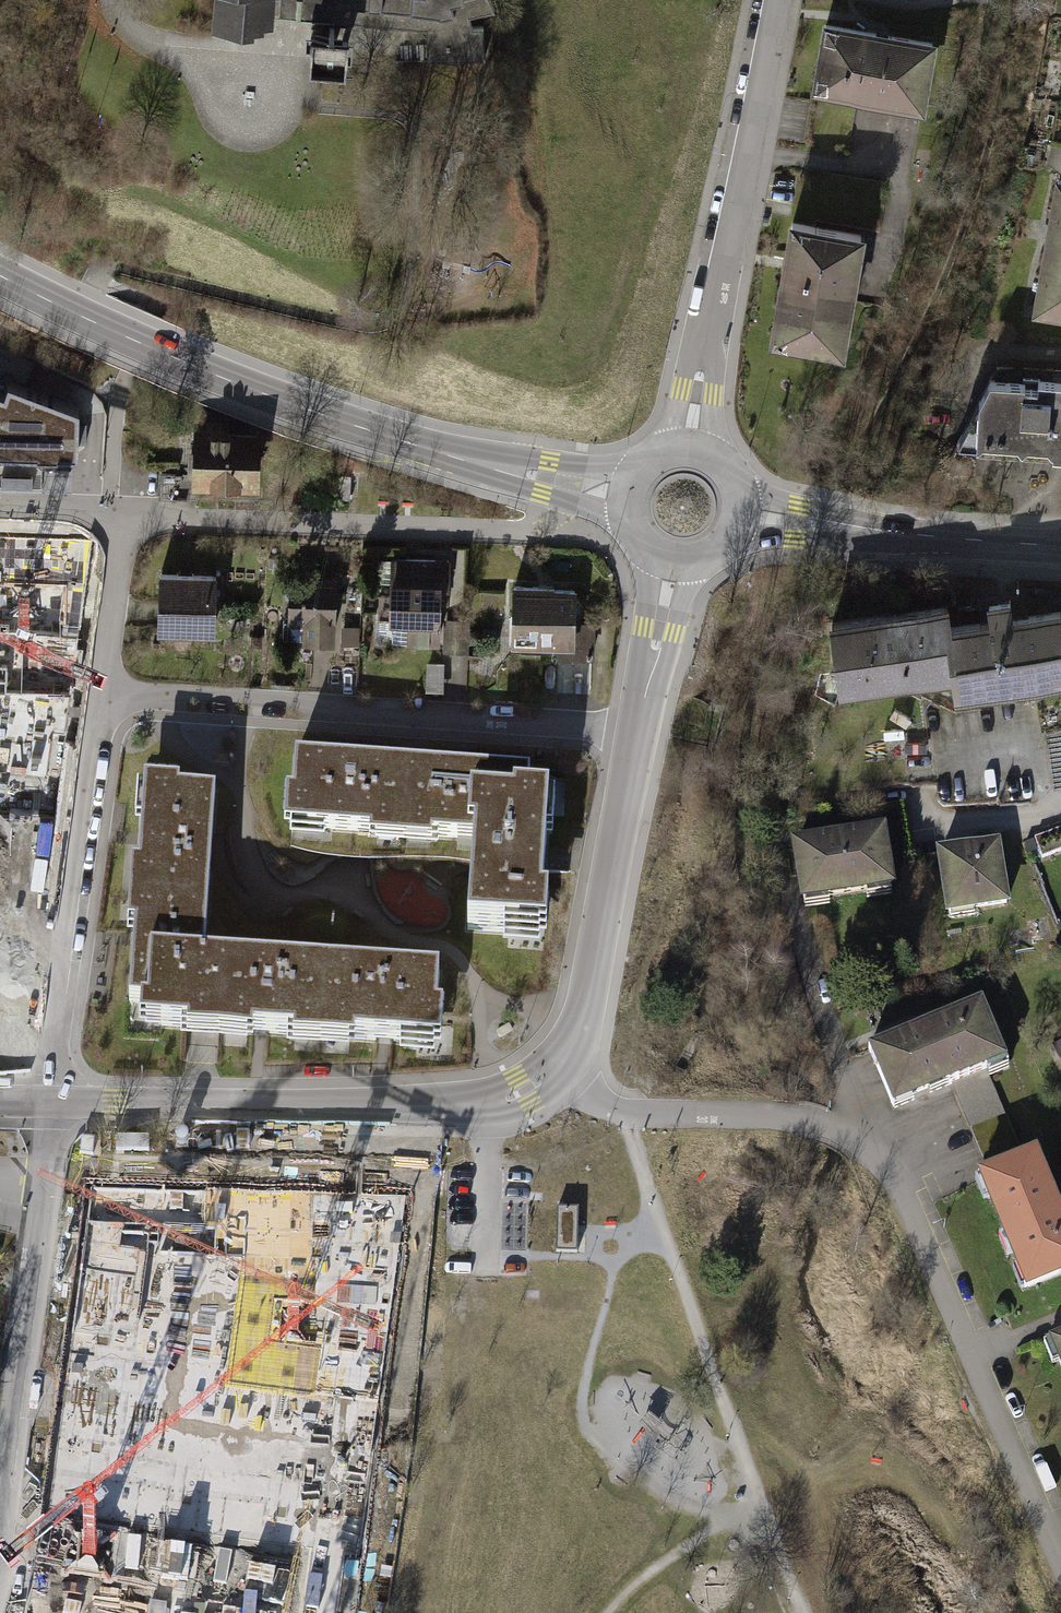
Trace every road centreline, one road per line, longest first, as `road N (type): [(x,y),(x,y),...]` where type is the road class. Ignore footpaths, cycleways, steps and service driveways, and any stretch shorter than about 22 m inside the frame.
road 1 (residential): [(560,1065),(613,1108),(796,1119),(856,1141),(889,1166),(918,1211),(1060,1550)]
road 2 (tertiary): [(640,499),(366,433),(138,345),(0,278)]
road 3 (residential): [(636,733),(103,693)]
road 4 (track): [(622,1111),(805,1612)]
road 5 (tertiary): [(50,1101),(476,1103),(523,1091),(560,1065)]
road 6 (residential): [(687,461),(773,0)]
road 7 (residential): [(50,1101),(103,693)]
road 8 (residential): [(0,1476),(50,1101)]
road 9 (track): [(638,1112),(634,1015),(716,746)]
road 10 (tertiary): [(560,1065),(586,1001),(636,733)]
road 11 (tertiary): [(1060,547),(739,518)]
road 12 (residential): [(0,1556),(302,1597)]
road 13 (residential): [(103,693),(125,517),(88,510)]
road 14 (tertiary): [(636,733),(674,559)]

